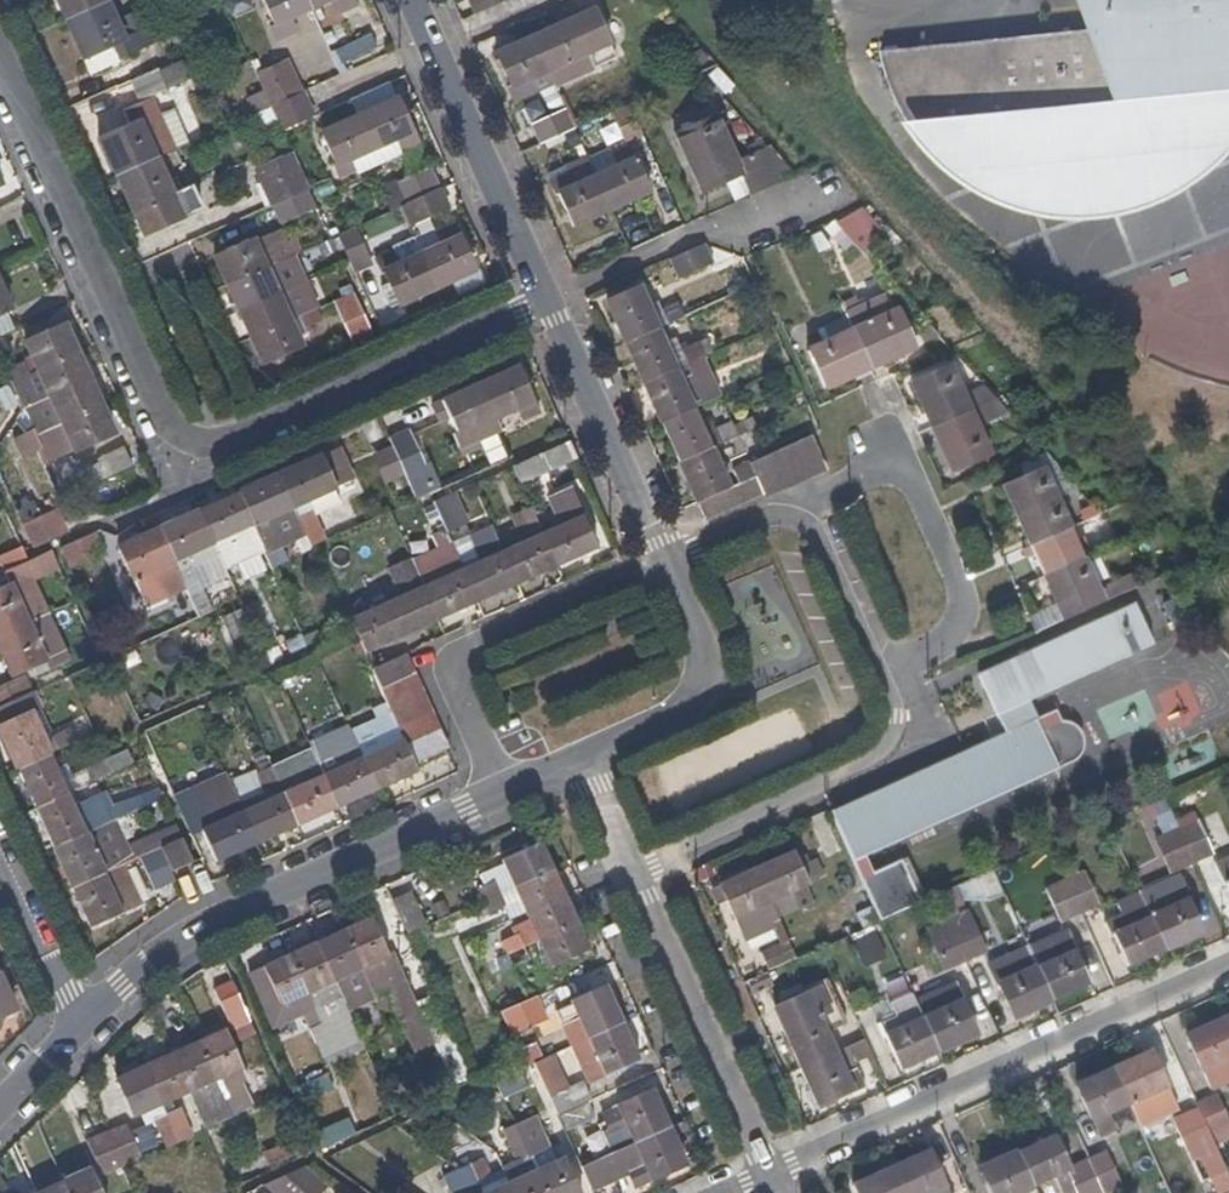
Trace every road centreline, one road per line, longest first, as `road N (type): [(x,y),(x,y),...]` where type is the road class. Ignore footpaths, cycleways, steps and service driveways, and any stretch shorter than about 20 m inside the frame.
road 1 (residential): [(0,74),(38,139),(175,437),(229,447),(548,307)]
road 2 (residential): [(668,562),(764,518),(807,524),(902,718),(885,760),(639,875)]
road 3 (residential): [(1228,965),(768,1174)]
road 4 (residential): [(503,791),(209,922),(77,1029)]
road 5 (residential): [(503,791),(446,660),(668,562)]
road 6 (residential): [(548,307),(414,0)]
road 7 (residential): [(768,1174),(639,875)]
road 8 (residential): [(668,562),(548,307)]
road 9 (residential): [(588,753),(690,706),(703,686),(704,647),(668,562)]
road 10 (residential): [(0,854),(77,1029)]
road 11 (residential): [(639,875),(588,753)]

